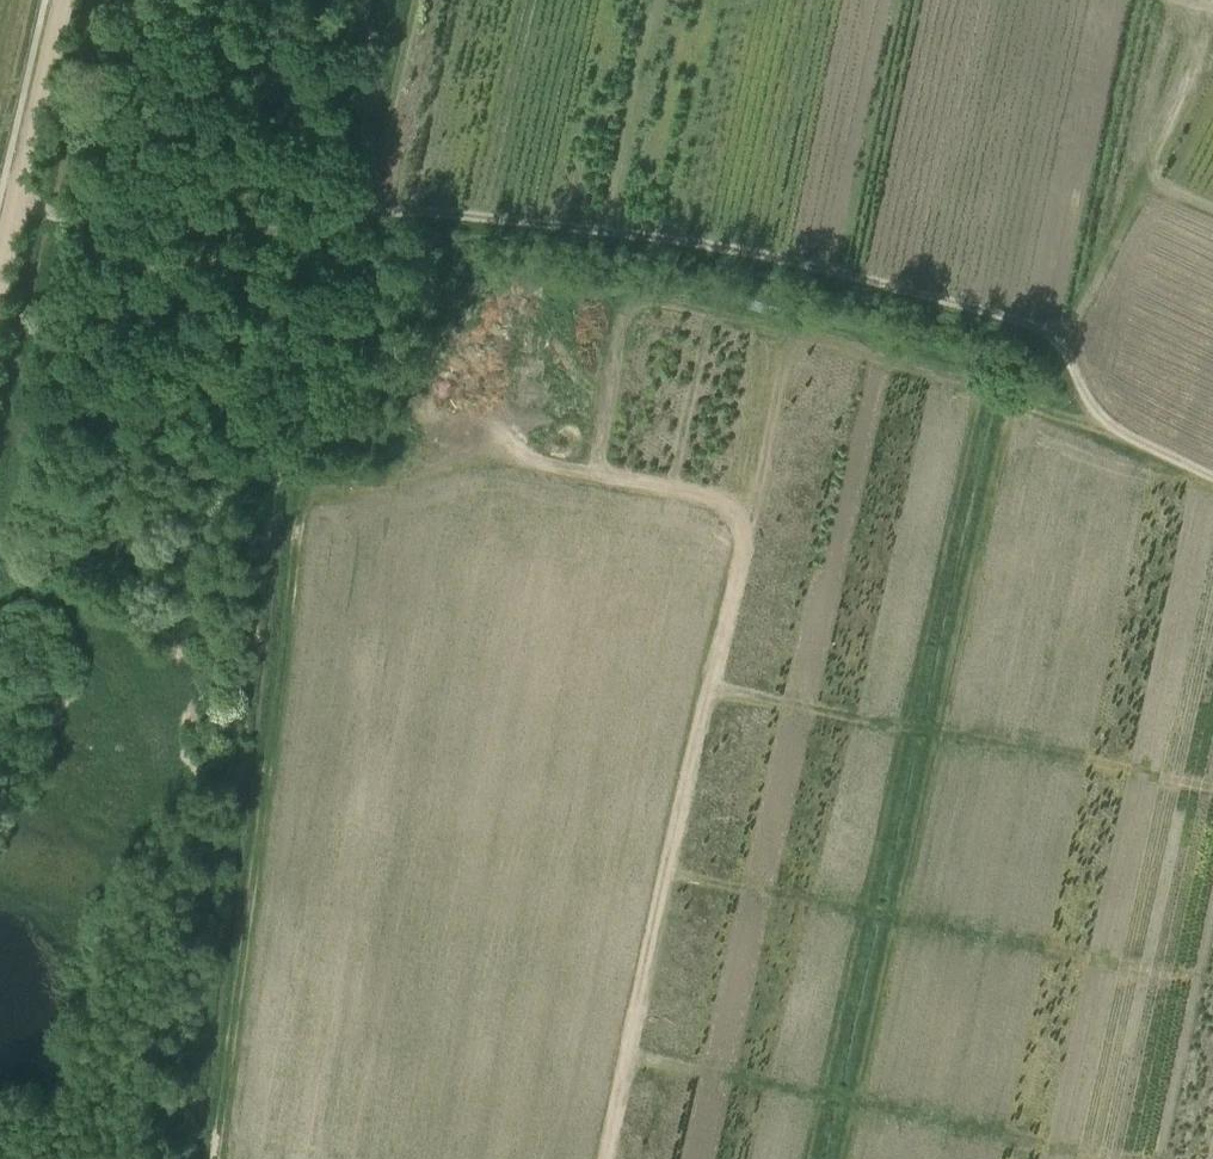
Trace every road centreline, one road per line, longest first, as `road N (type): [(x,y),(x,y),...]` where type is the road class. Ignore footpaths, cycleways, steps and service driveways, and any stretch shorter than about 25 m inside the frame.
road 1 (track): [(1212,473),(1117,426),(1093,406),(1051,337),(1005,318),(771,264),(599,231),(447,216),(234,241),(14,204)]
road 2 (track): [(0,266),(62,0)]

